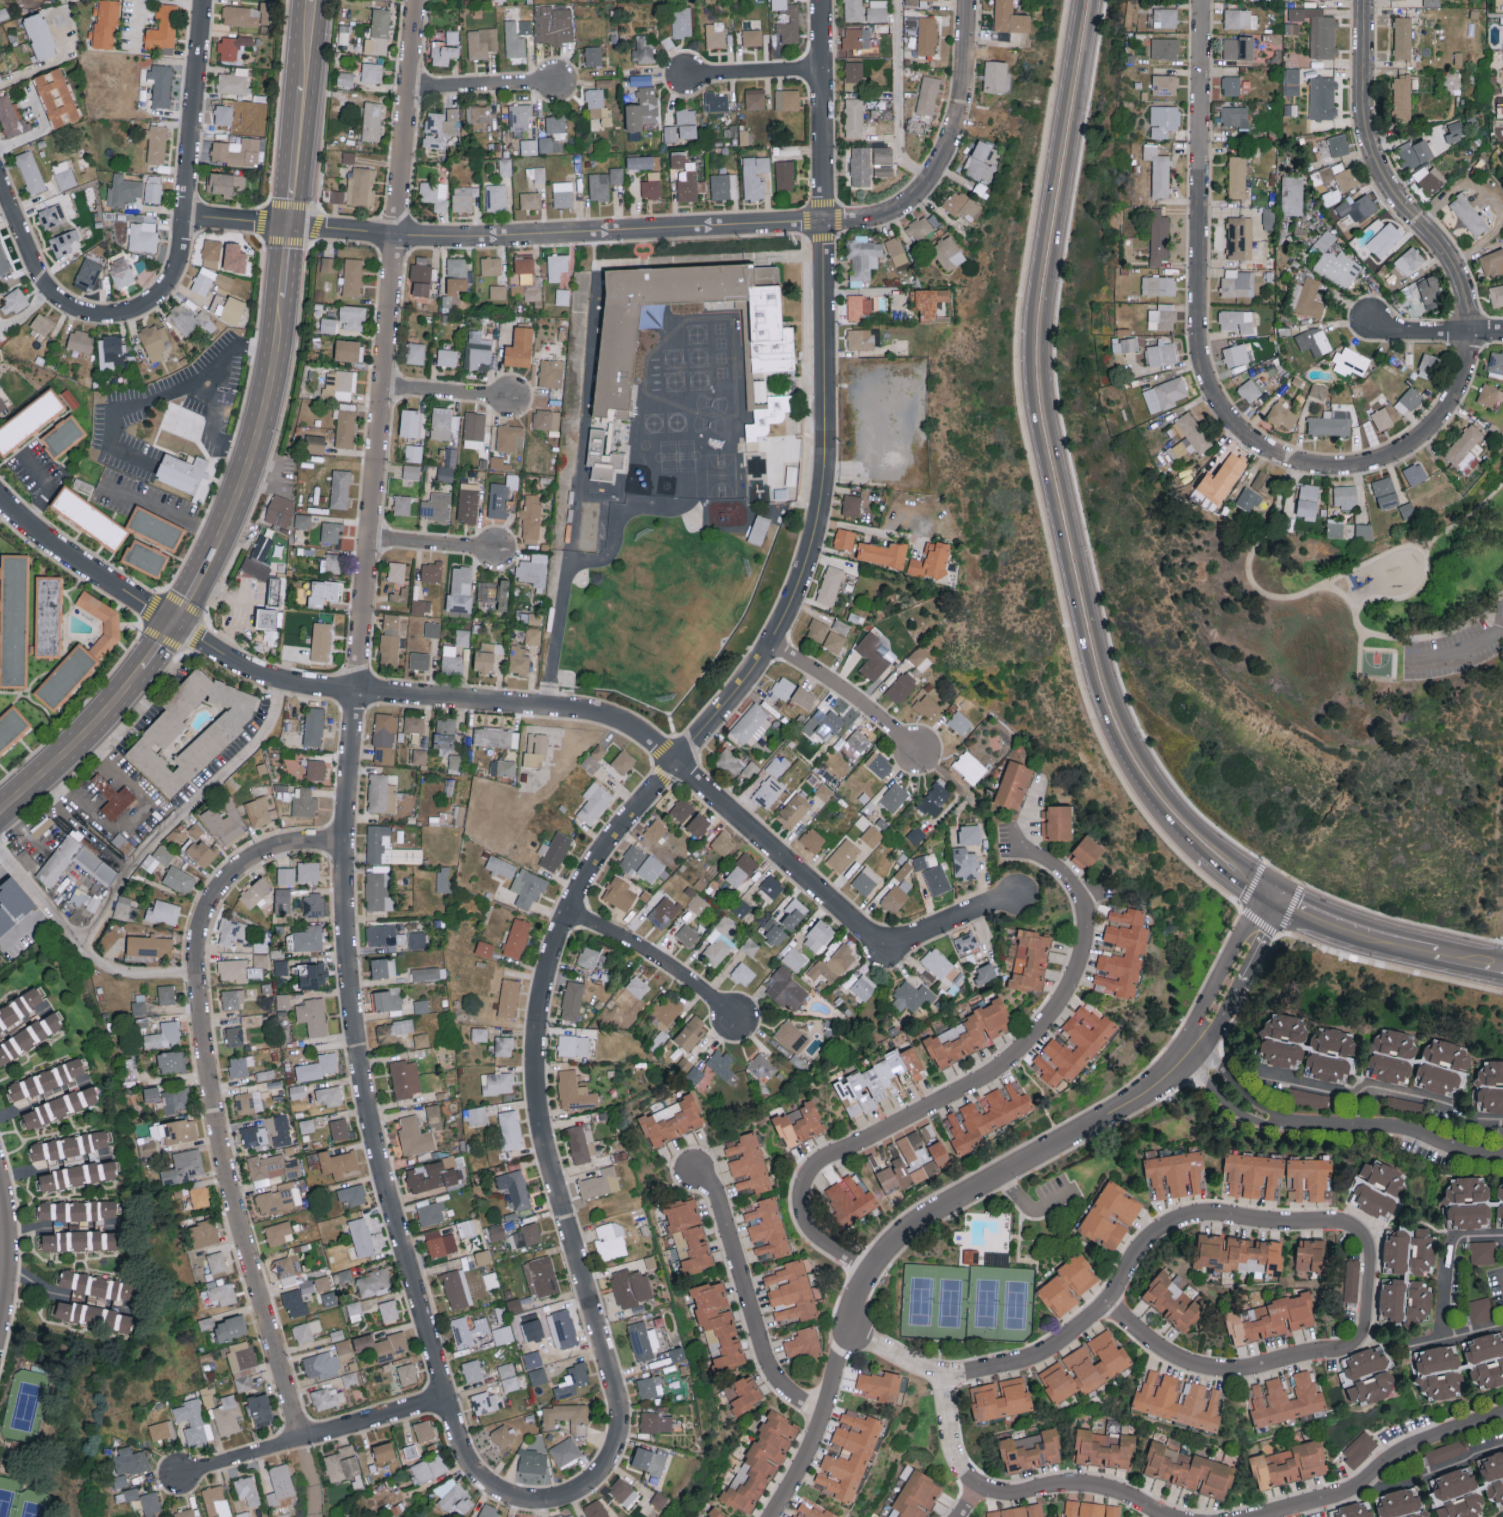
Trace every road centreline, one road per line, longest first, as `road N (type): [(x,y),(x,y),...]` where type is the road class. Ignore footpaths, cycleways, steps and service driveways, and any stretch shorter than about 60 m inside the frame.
road 1 (residential): [(554,1499),(579,1490),(608,1463),(619,1413),(544,1143),(537,1083),(542,1001),(584,883),(750,677),(805,573),(828,472),(825,0)]
road 2 (residential): [(554,1499),(511,1498),(474,1472),(381,1170),(346,960),(346,794),(416,0)]
road 3 (tertiary): [(1272,903),(1233,880),(1144,782),(1095,666),(1041,417),(1040,329),(1089,0)]
road 4 (residential): [(174,623),(225,658),(282,682),(613,719),(693,775),(883,949),(1020,896)]
road 5 (residential): [(777,1516),(828,1416),(854,1307),(874,1272),(928,1220),(1165,1084),(1212,1027),(1272,903)]
road 6 (residential): [(303,1442),(229,1182),(195,947),(216,893),(262,853),(346,843)]
road 7 (residential): [(874,1272),(817,1237),(804,1214),(804,1190),(818,1165),(987,1079),(1030,1045),(1064,1002),(1081,963),(1090,926),(1074,881),(1014,845)]
road 8 (residential): [(1398,455),(1312,467),(1255,445),(1218,406),(1198,358),(1201,0)]
road 9 (residential): [(849,1343),(942,1384),(1014,1374),(1046,1361),(1104,1312),(1144,1248),(1174,1229),(1336,1231)]
road 10 (residential): [(286,226),(493,236),(823,220)]
road 11 (residential): [(1398,455),(1420,442),(1448,406),(1470,345),(1470,303),(1454,264),(1380,165),(1366,124),(1366,0)]
road 12 (residential): [(1104,1312),(1161,1361),(1202,1378),(1239,1379),(1352,1355),(1364,1341),(1371,1261),(1350,1233),(1336,1231)]
road 13 (residential): [(1502,1162),(1390,1134),(1290,1130),(1252,1119),(1189,1060)]
road 14 (residential): [(154,302),(181,259),(203,0)]
road 15 (residential): [(823,220),(891,214),(930,184),(955,137),(966,90),(970,0)]
road 16 (residential): [(942,1384),(950,1465),(976,1496),(1009,1505),(1090,1496),(1148,1516)]
road 17 (residential): [(828,1416),(792,1396),(774,1373),(720,1198),(699,1173)]
road 18 (residential): [(181,1477),(450,1399)]
road 19 (secondary): [(209,557),(252,449),(279,303)]
road 20 (residential): [(1283,1516),(1339,1503),(1410,1454),(1502,1421)]
road 21 (tertiary): [(1502,970),(1359,941),(1272,903)]
road 22 (residential): [(0,180),(51,290),(80,310),(110,316),(154,302)]
road 23 (residential): [(0,499),(43,539),(174,623)]
road 24 (secondary): [(0,813),(81,739),(142,668)]
road 25 (residential): [(568,916),(638,947),(736,1022)]
road 26 (residential): [(770,645),(915,746)]
road 27 (residential): [(408,90),(561,84)]
road 28 (secondary): [(286,226),(304,87)]
road 29 (residential): [(686,79),(825,73)]
road 30 (residential): [(1370,316),(1396,327),(1502,330)]
road 31 (residential): [(381,390),(512,400)]
road 32 (residential): [(370,541),(498,553)]

